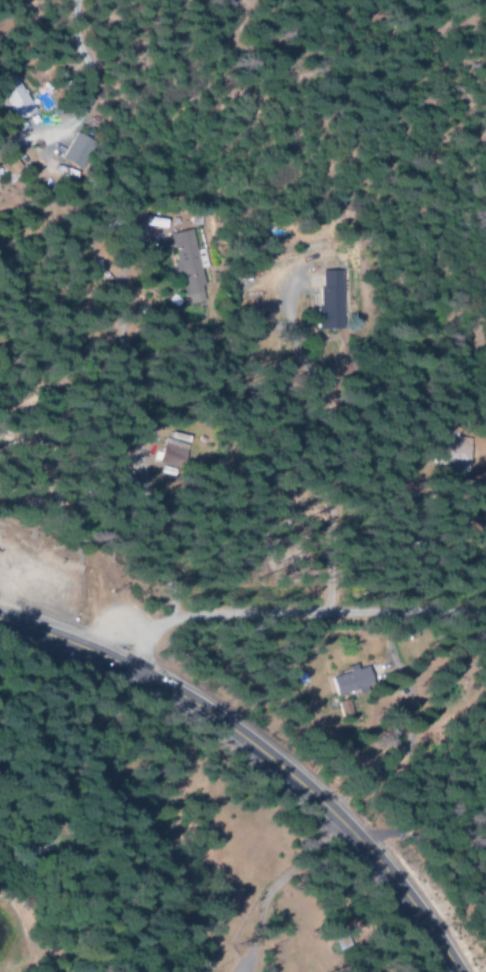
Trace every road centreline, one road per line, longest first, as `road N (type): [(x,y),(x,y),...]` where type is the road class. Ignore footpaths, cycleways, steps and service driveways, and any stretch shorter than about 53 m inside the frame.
road 1 (tertiary): [(453,971),(341,825),(260,753),(134,673),(0,621)]
road 2 (residential): [(134,673),(151,635),(185,618),(485,613)]

